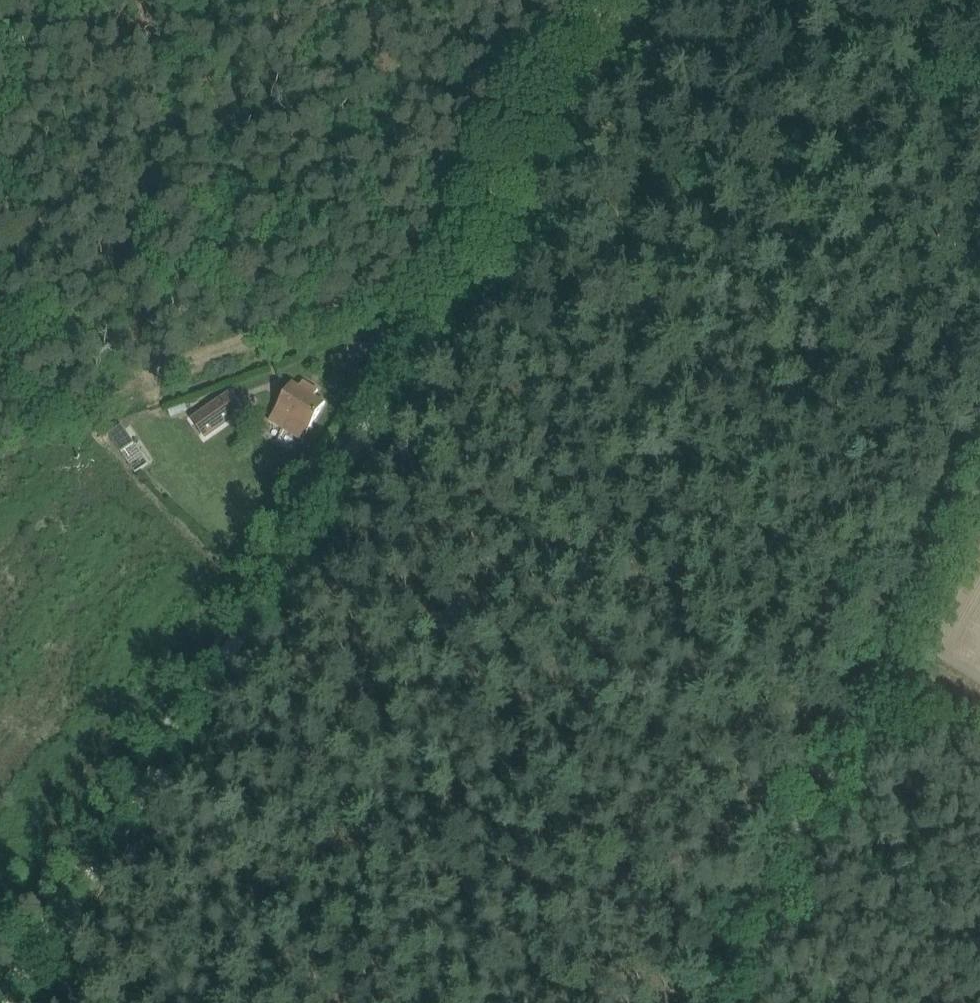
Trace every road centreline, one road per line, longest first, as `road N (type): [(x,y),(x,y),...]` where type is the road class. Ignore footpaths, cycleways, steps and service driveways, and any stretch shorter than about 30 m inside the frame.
road 1 (track): [(624,0),(2,1002)]
road 2 (track): [(877,650),(979,715)]

